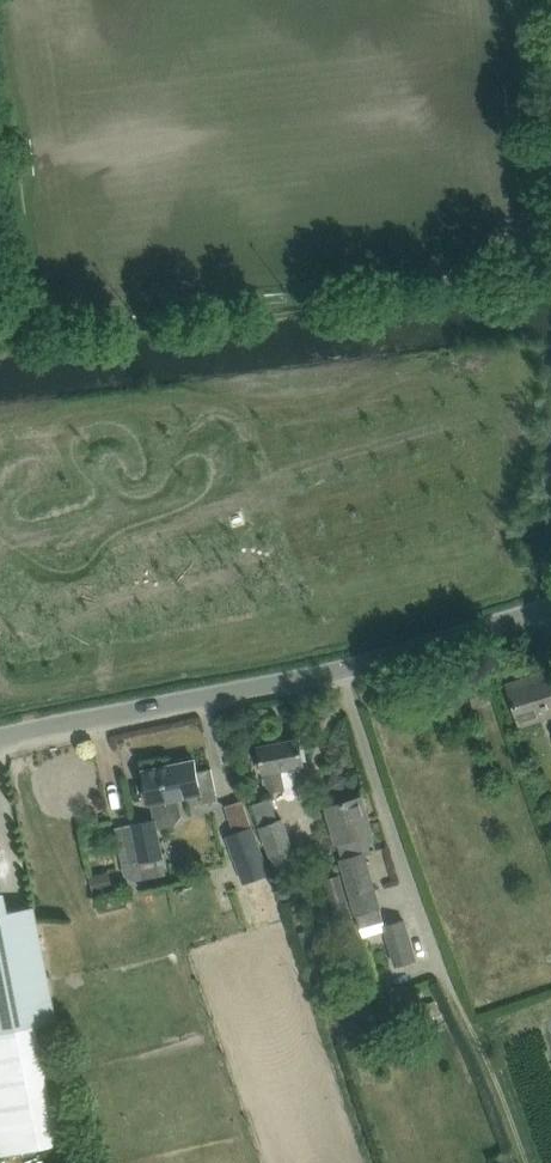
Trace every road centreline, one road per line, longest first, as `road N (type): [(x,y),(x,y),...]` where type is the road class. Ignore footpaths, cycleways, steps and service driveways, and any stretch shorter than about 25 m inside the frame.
road 1 (unclassified): [(0,738),(340,670),(550,608)]
road 2 (track): [(446,977),(340,670)]

